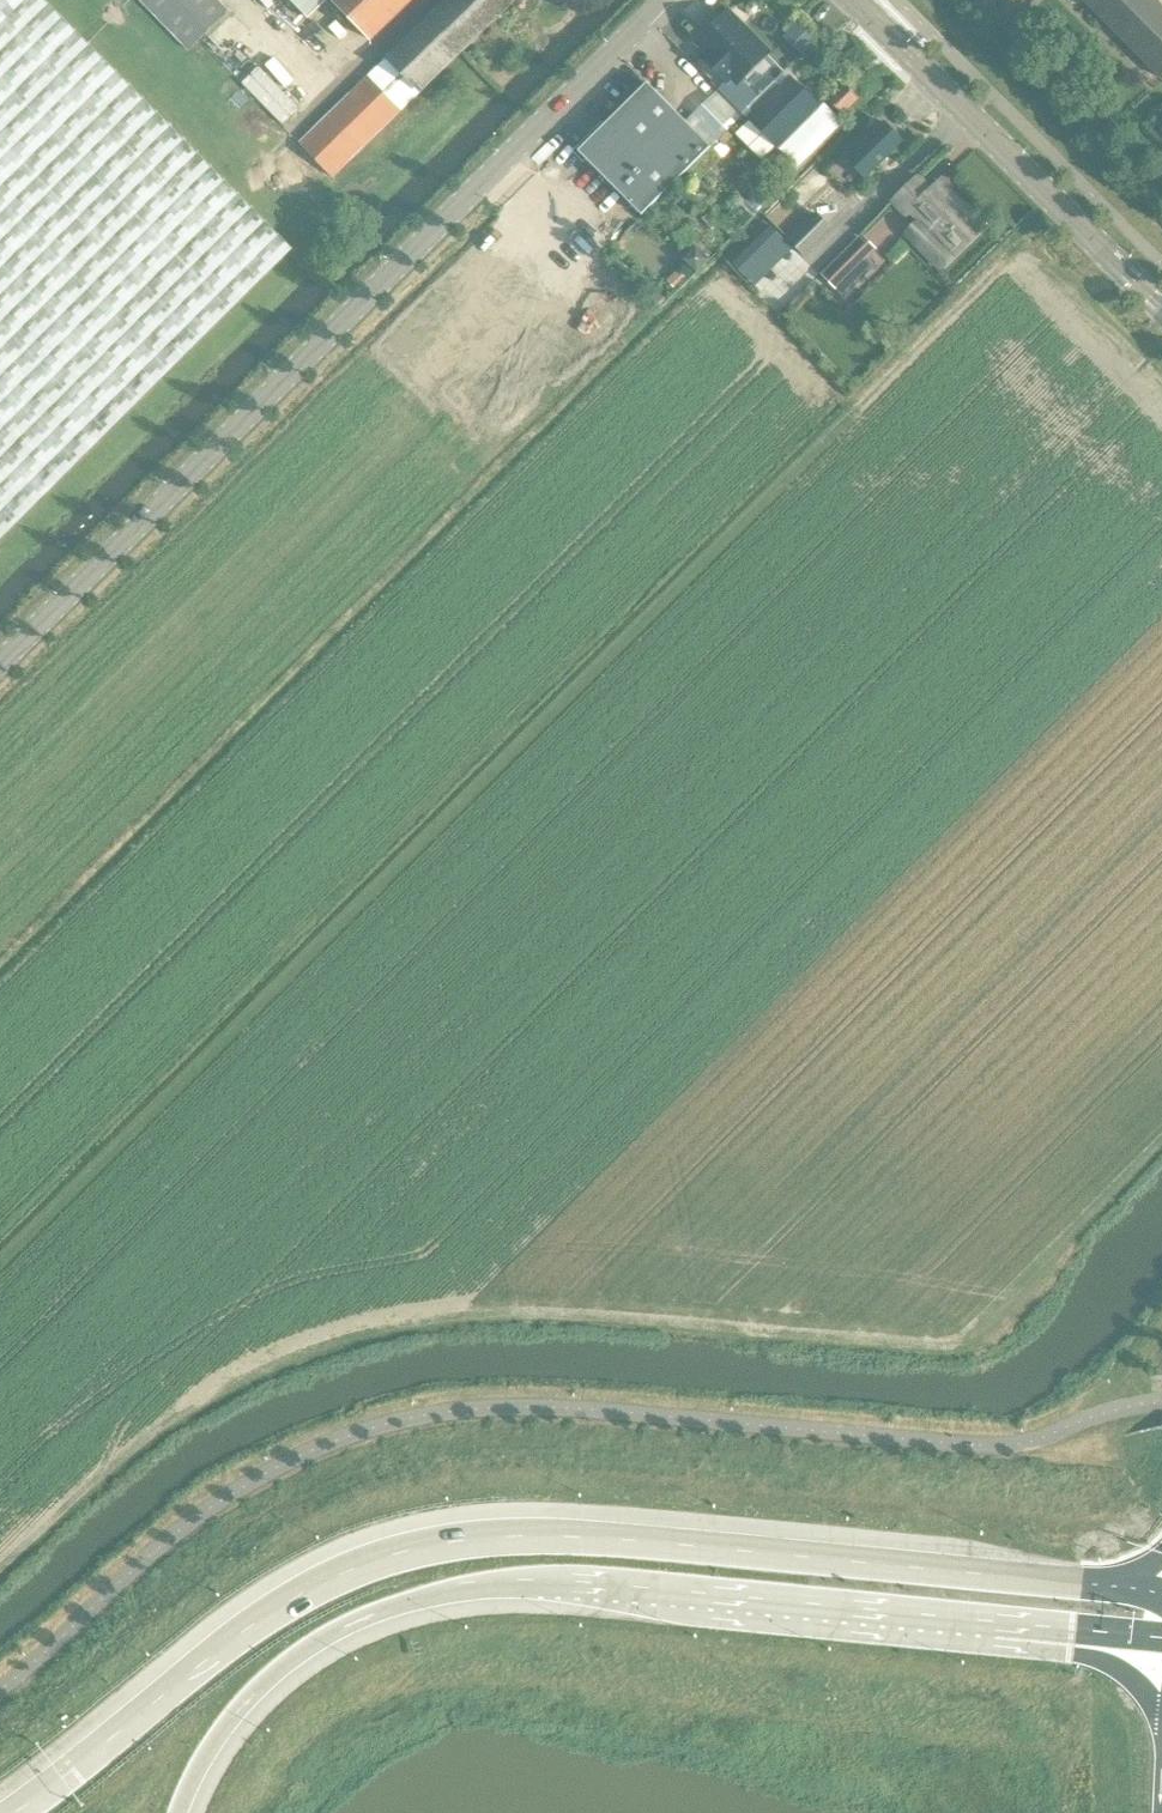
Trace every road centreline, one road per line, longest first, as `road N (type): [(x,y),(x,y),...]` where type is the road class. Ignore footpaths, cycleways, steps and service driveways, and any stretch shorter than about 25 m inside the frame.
road 1 (motorway): [(1161,1593),(623,1539),(449,1542),(355,1567),(290,1601),(12,1812)]
road 2 (motorway): [(177,1812),(222,1729),(287,1663),(354,1622),(445,1594),(572,1588),(1161,1645)]
road 3 (tertiary): [(0,662),(666,0)]
road 4 (tertiary): [(1158,305),(853,0)]

